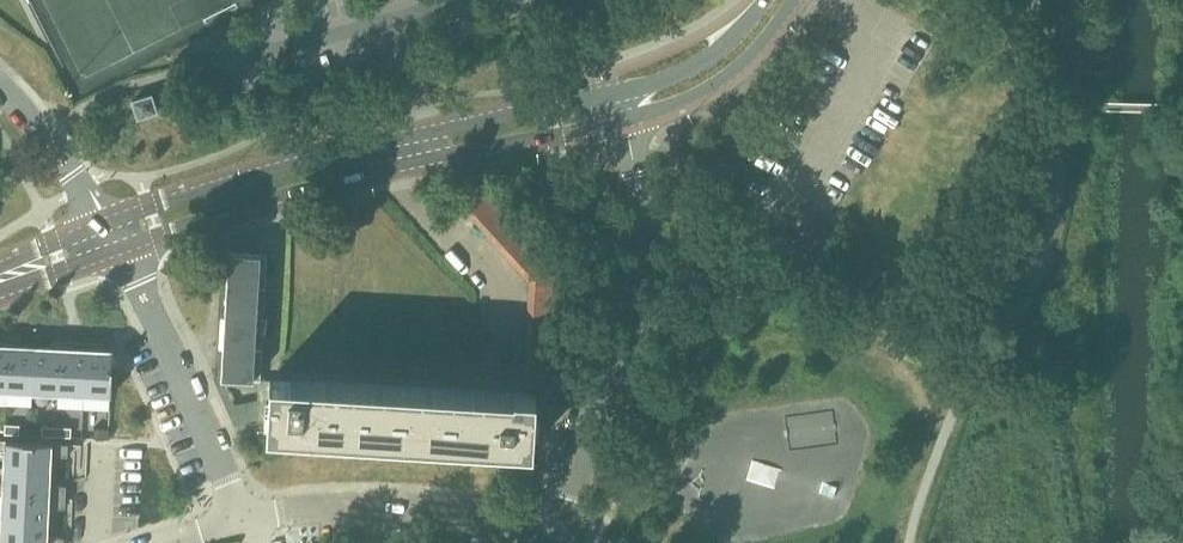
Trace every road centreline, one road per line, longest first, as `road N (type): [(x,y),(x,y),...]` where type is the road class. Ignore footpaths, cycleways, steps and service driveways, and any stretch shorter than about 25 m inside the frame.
road 1 (secondary): [(618,94),(324,152),(101,221)]
road 2 (secondary): [(126,253),(367,176),(626,123)]
road 3 (unclassified): [(547,542),(632,282),(642,202),(626,123)]
road 4 (unclassified): [(245,523),(346,509),(455,512),(547,542)]
road 5 (residential): [(245,523),(126,253)]
road 6 (secondary): [(626,123),(734,75),(797,0)]
road 7 (secondary): [(760,0),(713,54),(618,94)]
road 8 (residential): [(0,92),(48,137),(101,221)]
road 9 (secondary): [(0,297),(126,253)]

